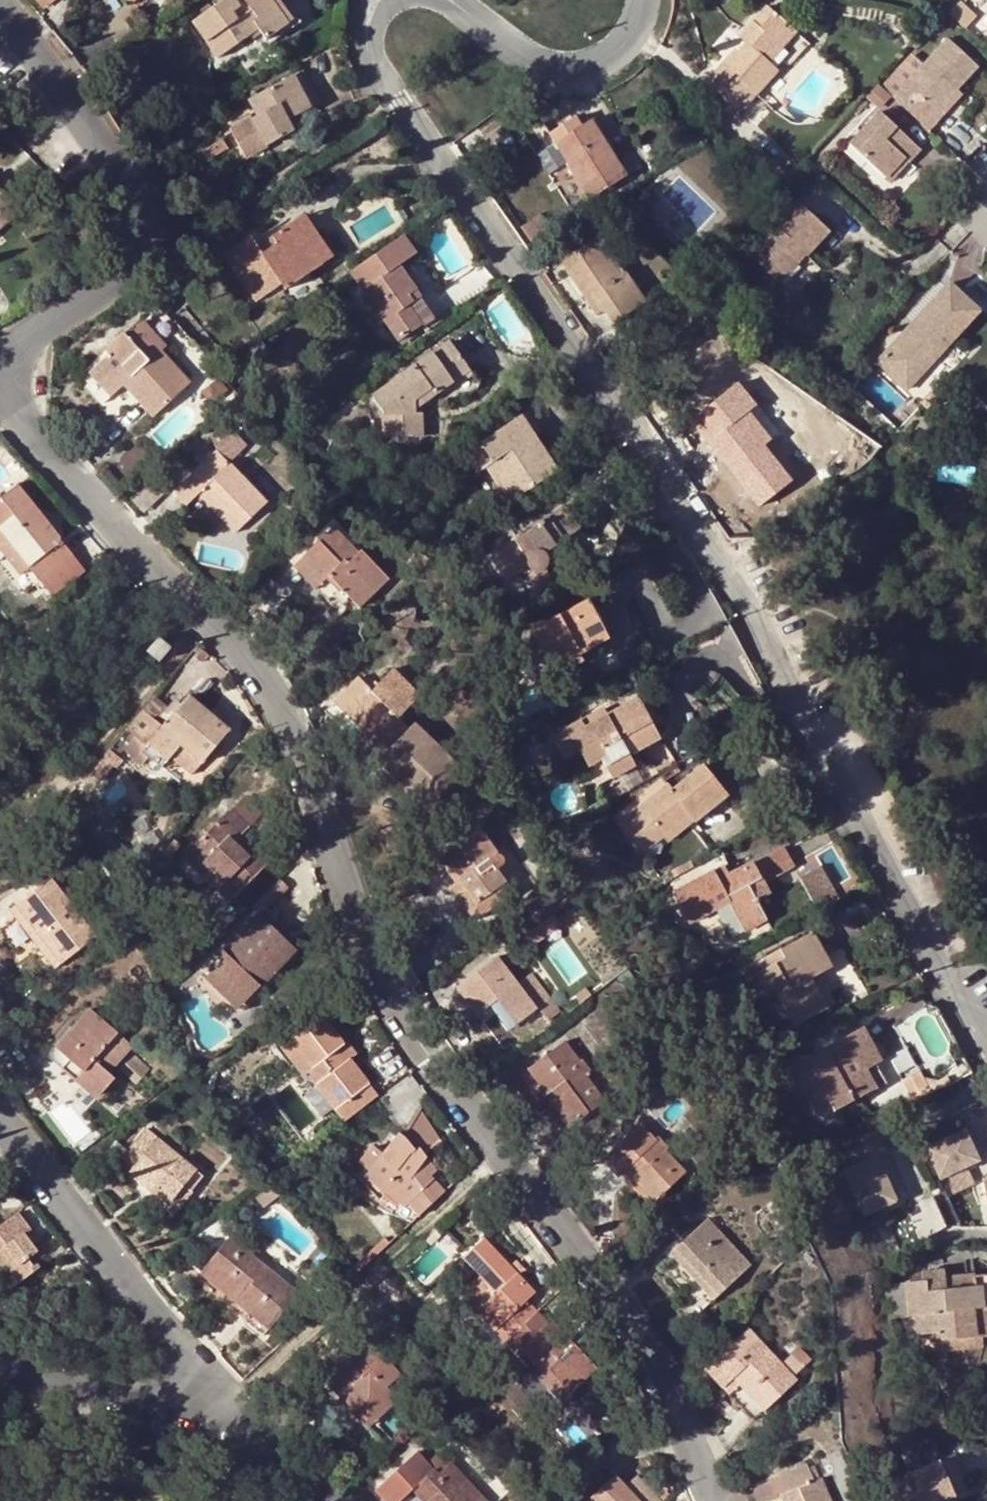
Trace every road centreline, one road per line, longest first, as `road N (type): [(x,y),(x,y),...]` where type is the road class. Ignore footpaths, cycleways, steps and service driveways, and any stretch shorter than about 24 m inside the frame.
road 1 (residential): [(0,400),(189,602),(348,805),(389,994),(504,1119),(678,1370),(718,1500)]
road 2 (unclassified): [(362,0),(354,35),(598,382),(722,589),(820,724),(986,1042)]
road 3 (residential): [(0,3),(114,159),(137,229),(124,257),(0,358)]
road 4 (residential): [(204,1390),(0,1109)]
road 5 (residential): [(650,0),(610,55),(572,69),(529,59),(451,0)]
road 6 (residential): [(204,1390),(0,1364)]
road 7 (residential): [(312,1500),(204,1390)]

